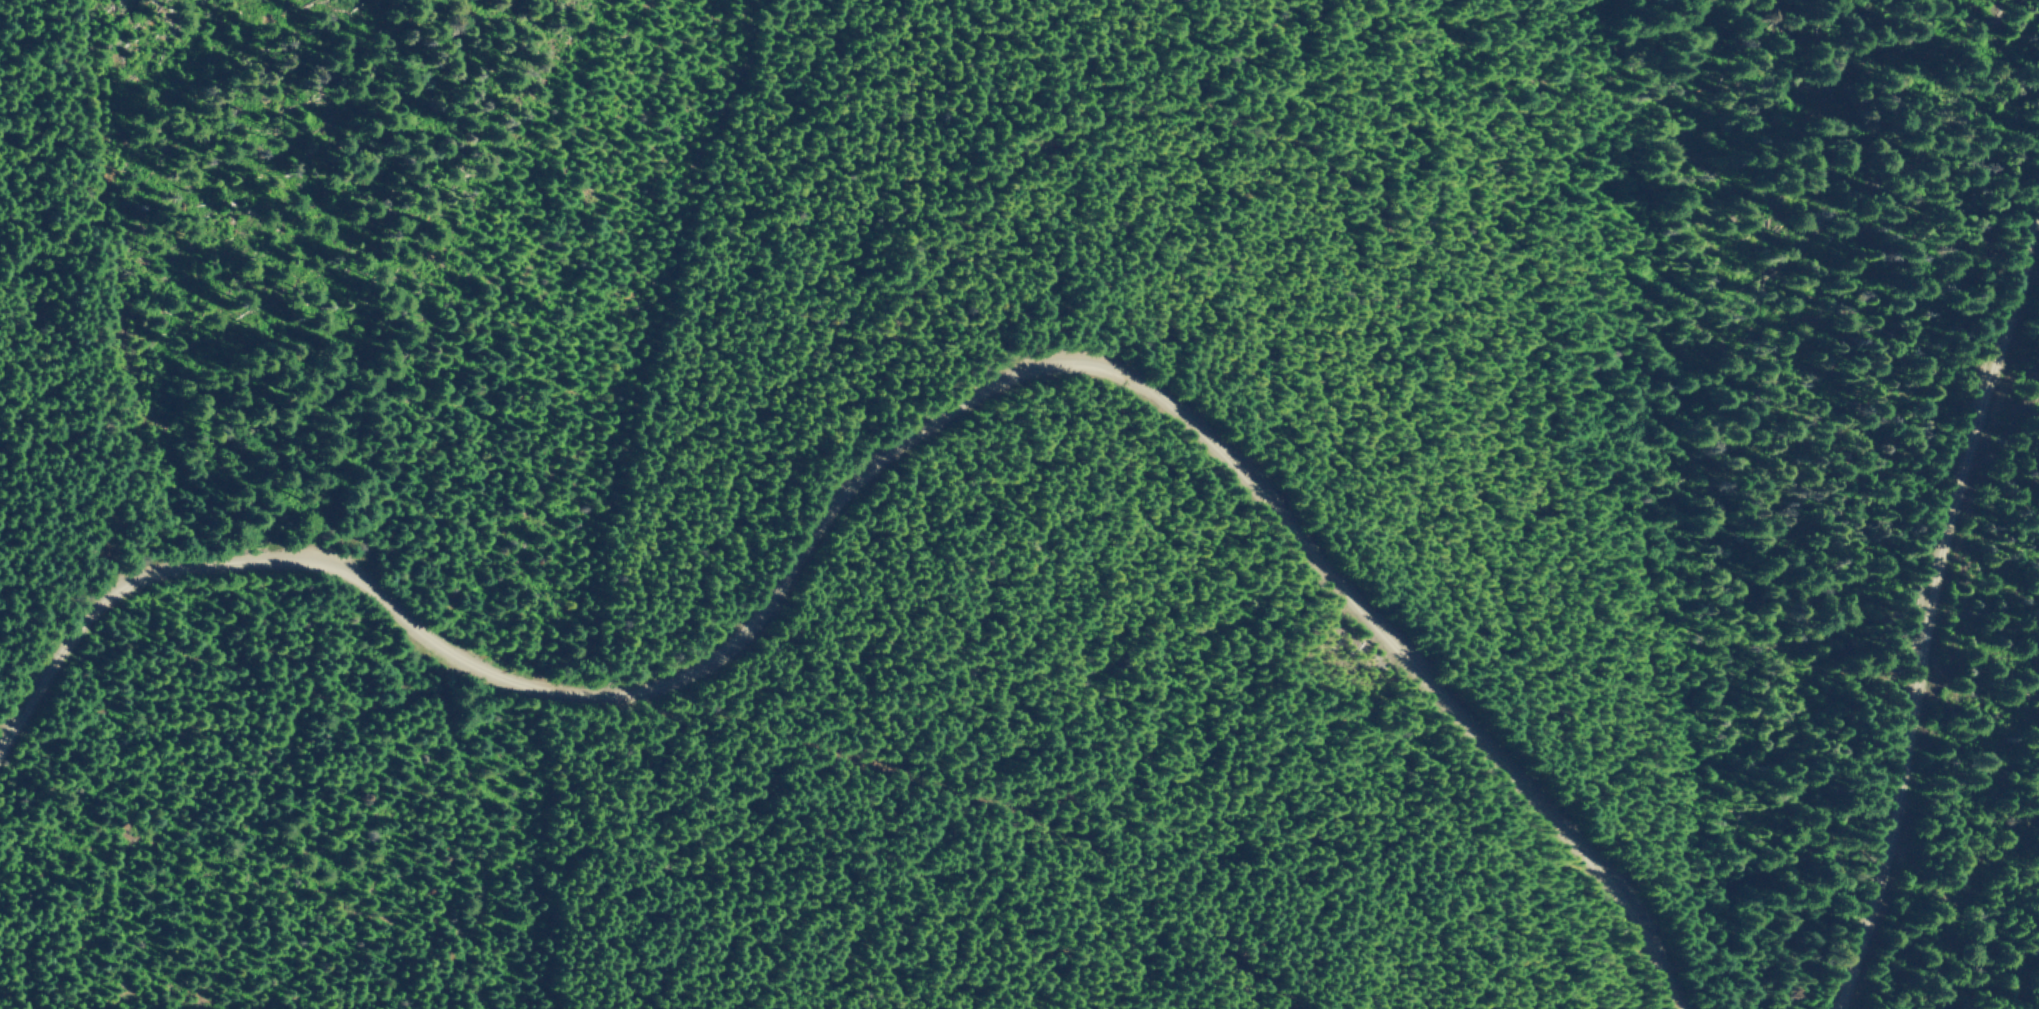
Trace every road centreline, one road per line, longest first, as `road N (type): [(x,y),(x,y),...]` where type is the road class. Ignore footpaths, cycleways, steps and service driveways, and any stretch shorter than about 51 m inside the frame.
road 1 (track): [(0,752),(87,619),(148,575),(203,562),(327,565),(367,583),(476,663),(541,685),(635,693),(687,676),(736,641),(832,508),(877,464),(1027,370),(1095,363),(1151,387),(1233,455),(1596,856),(1699,1008)]
road 2 (track): [(1832,1008),(1887,826),(1933,565),(2024,246),(2038,166)]

